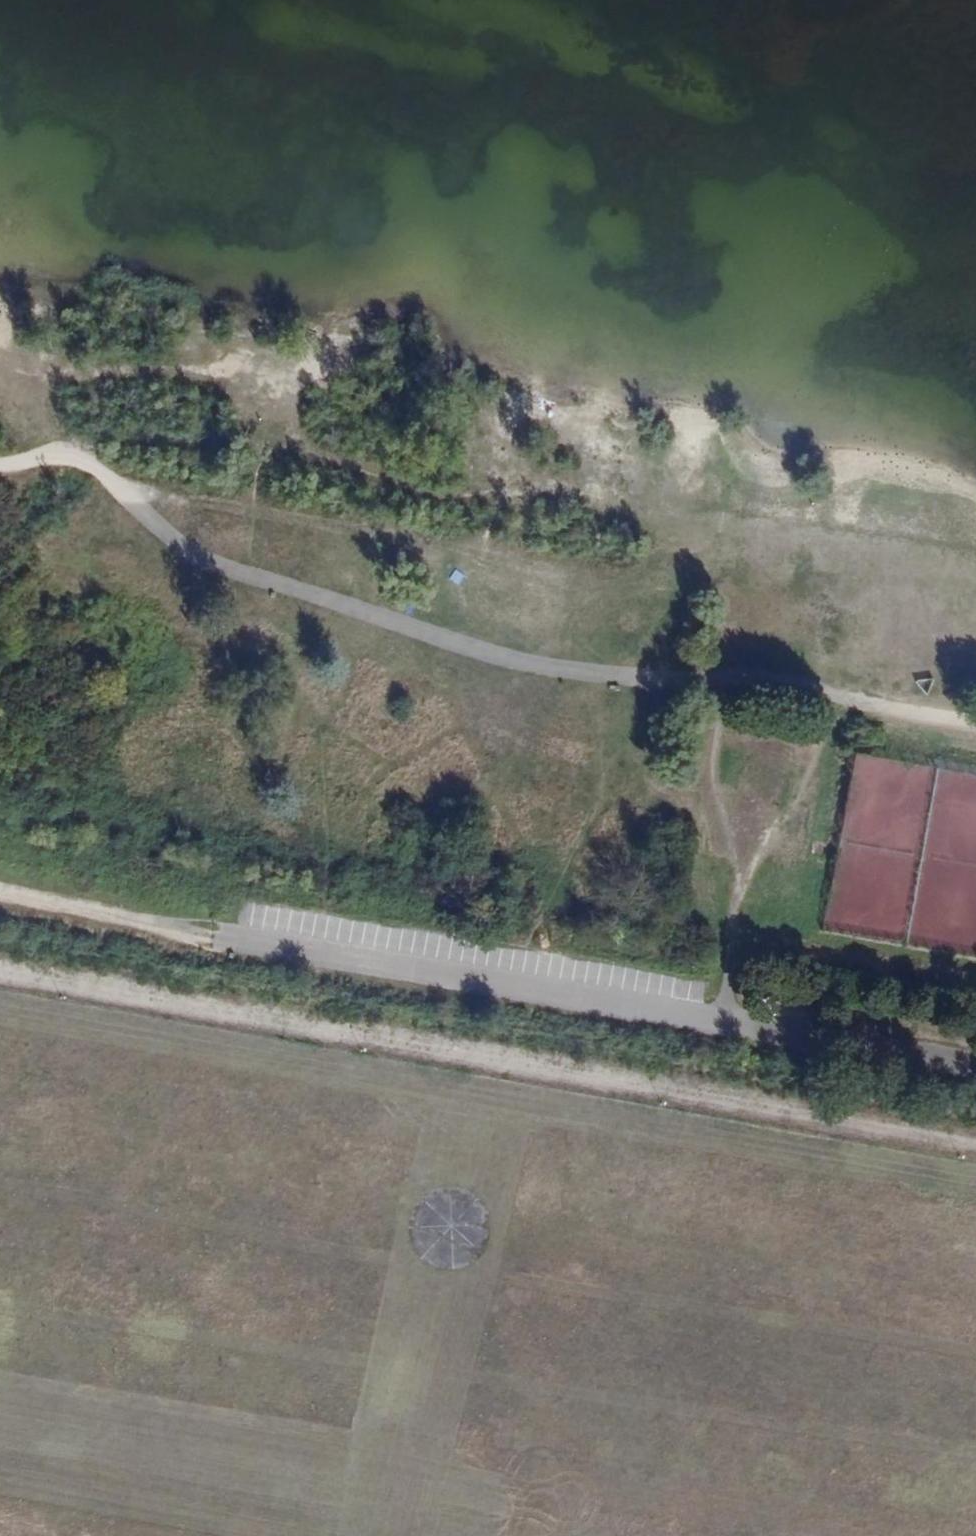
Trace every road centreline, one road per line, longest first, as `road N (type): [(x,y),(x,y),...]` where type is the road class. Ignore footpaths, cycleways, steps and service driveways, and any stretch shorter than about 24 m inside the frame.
road 1 (track): [(737,683),(975,718)]
road 2 (track): [(226,938),(0,895)]

